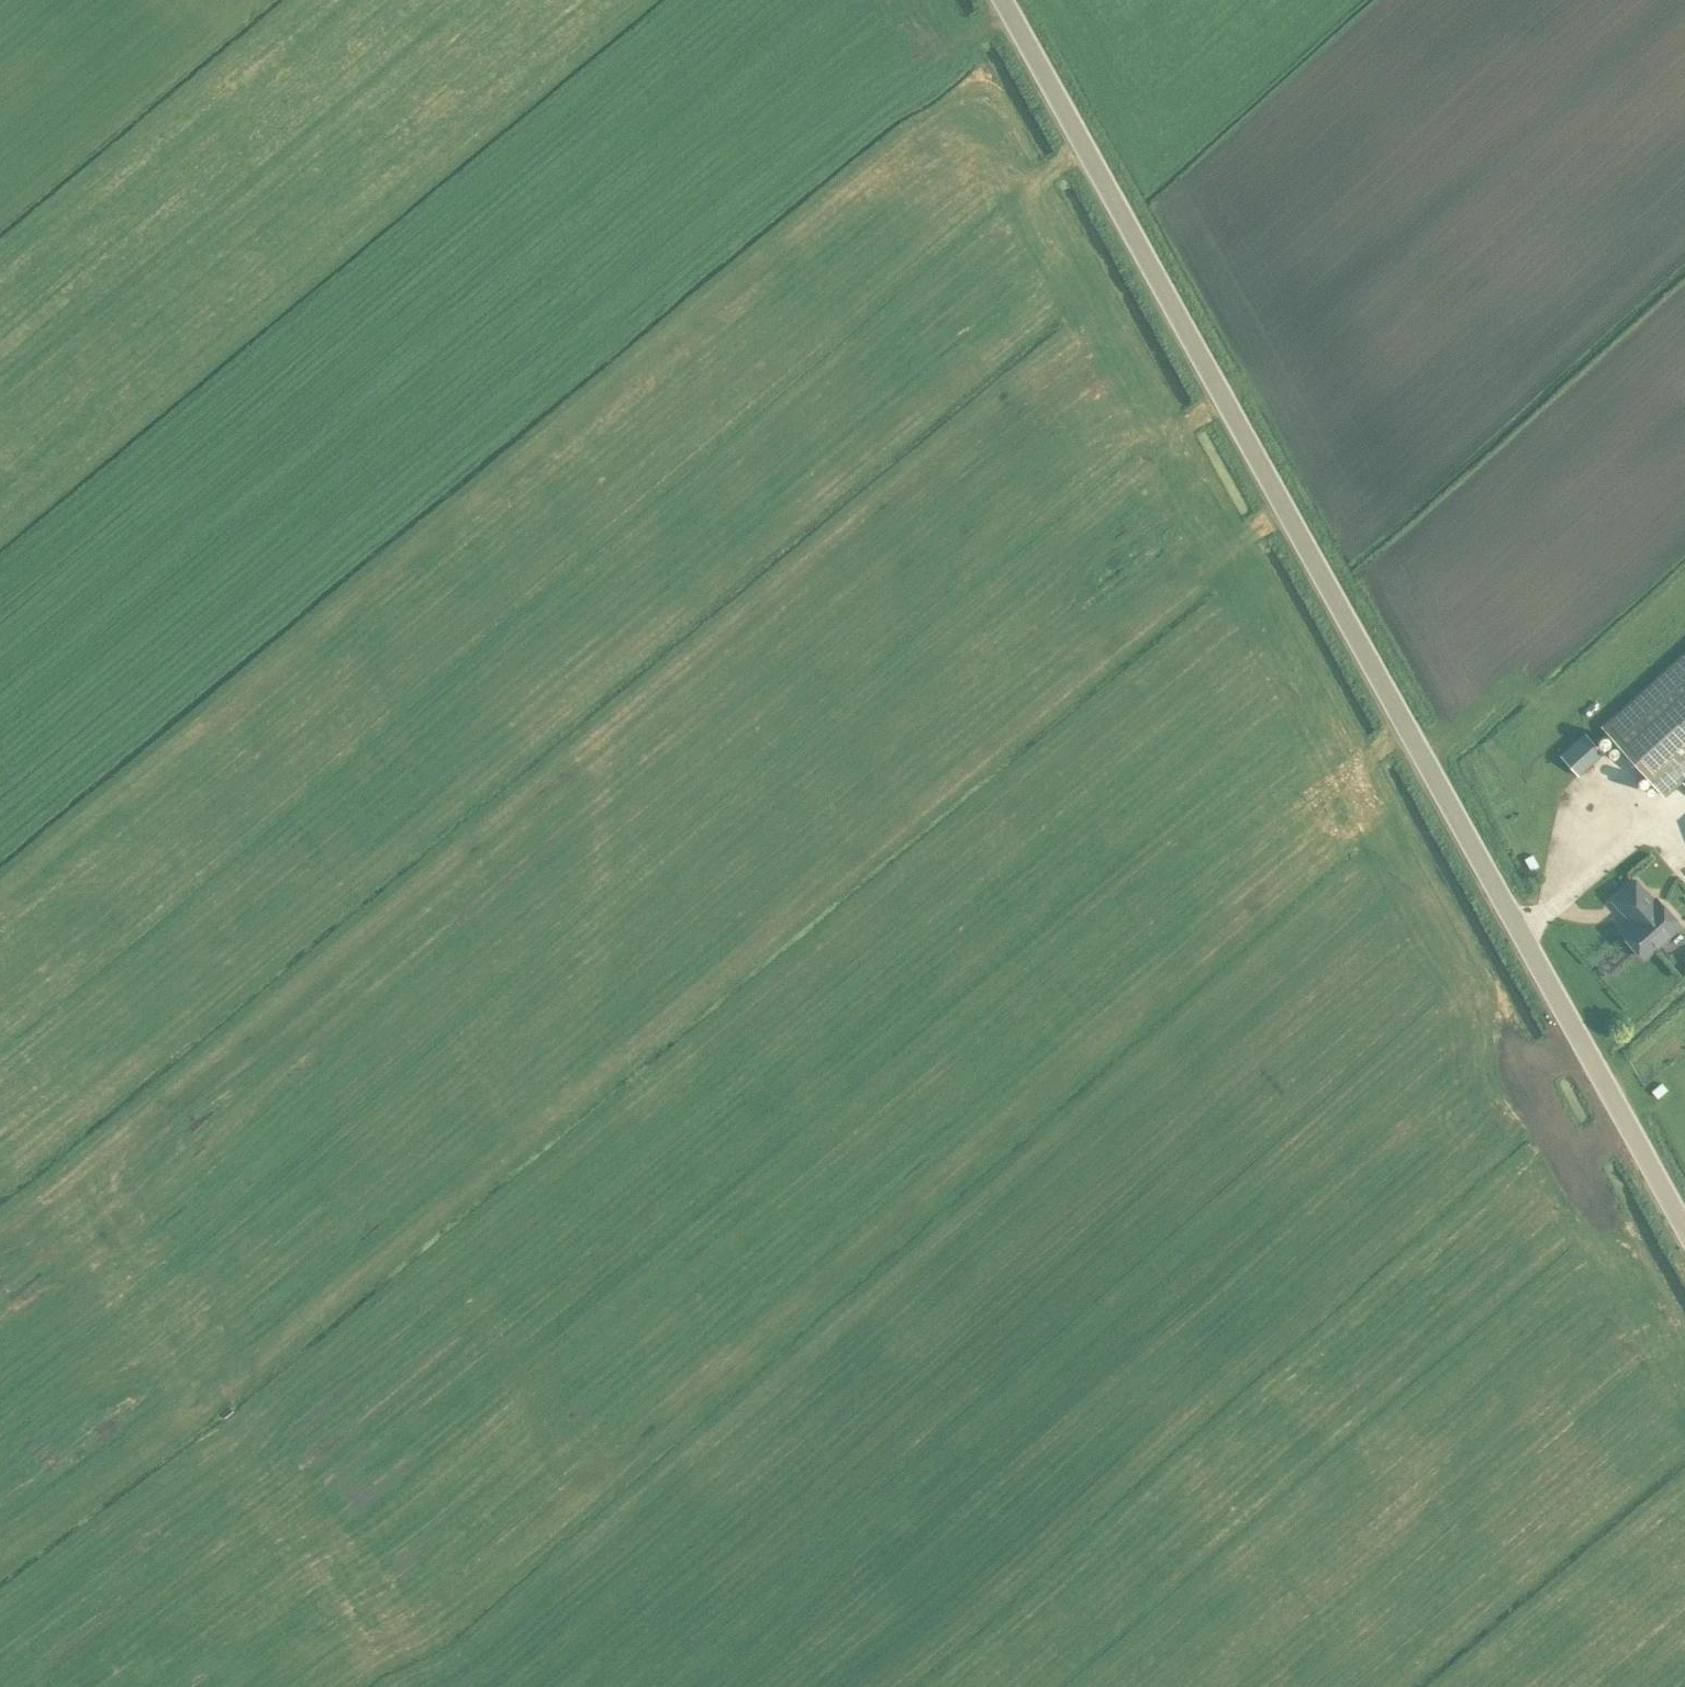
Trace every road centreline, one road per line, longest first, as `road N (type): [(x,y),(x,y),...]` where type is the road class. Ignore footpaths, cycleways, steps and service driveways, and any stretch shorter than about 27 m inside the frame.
road 1 (tertiary): [(1684,1249),(1005,0)]

